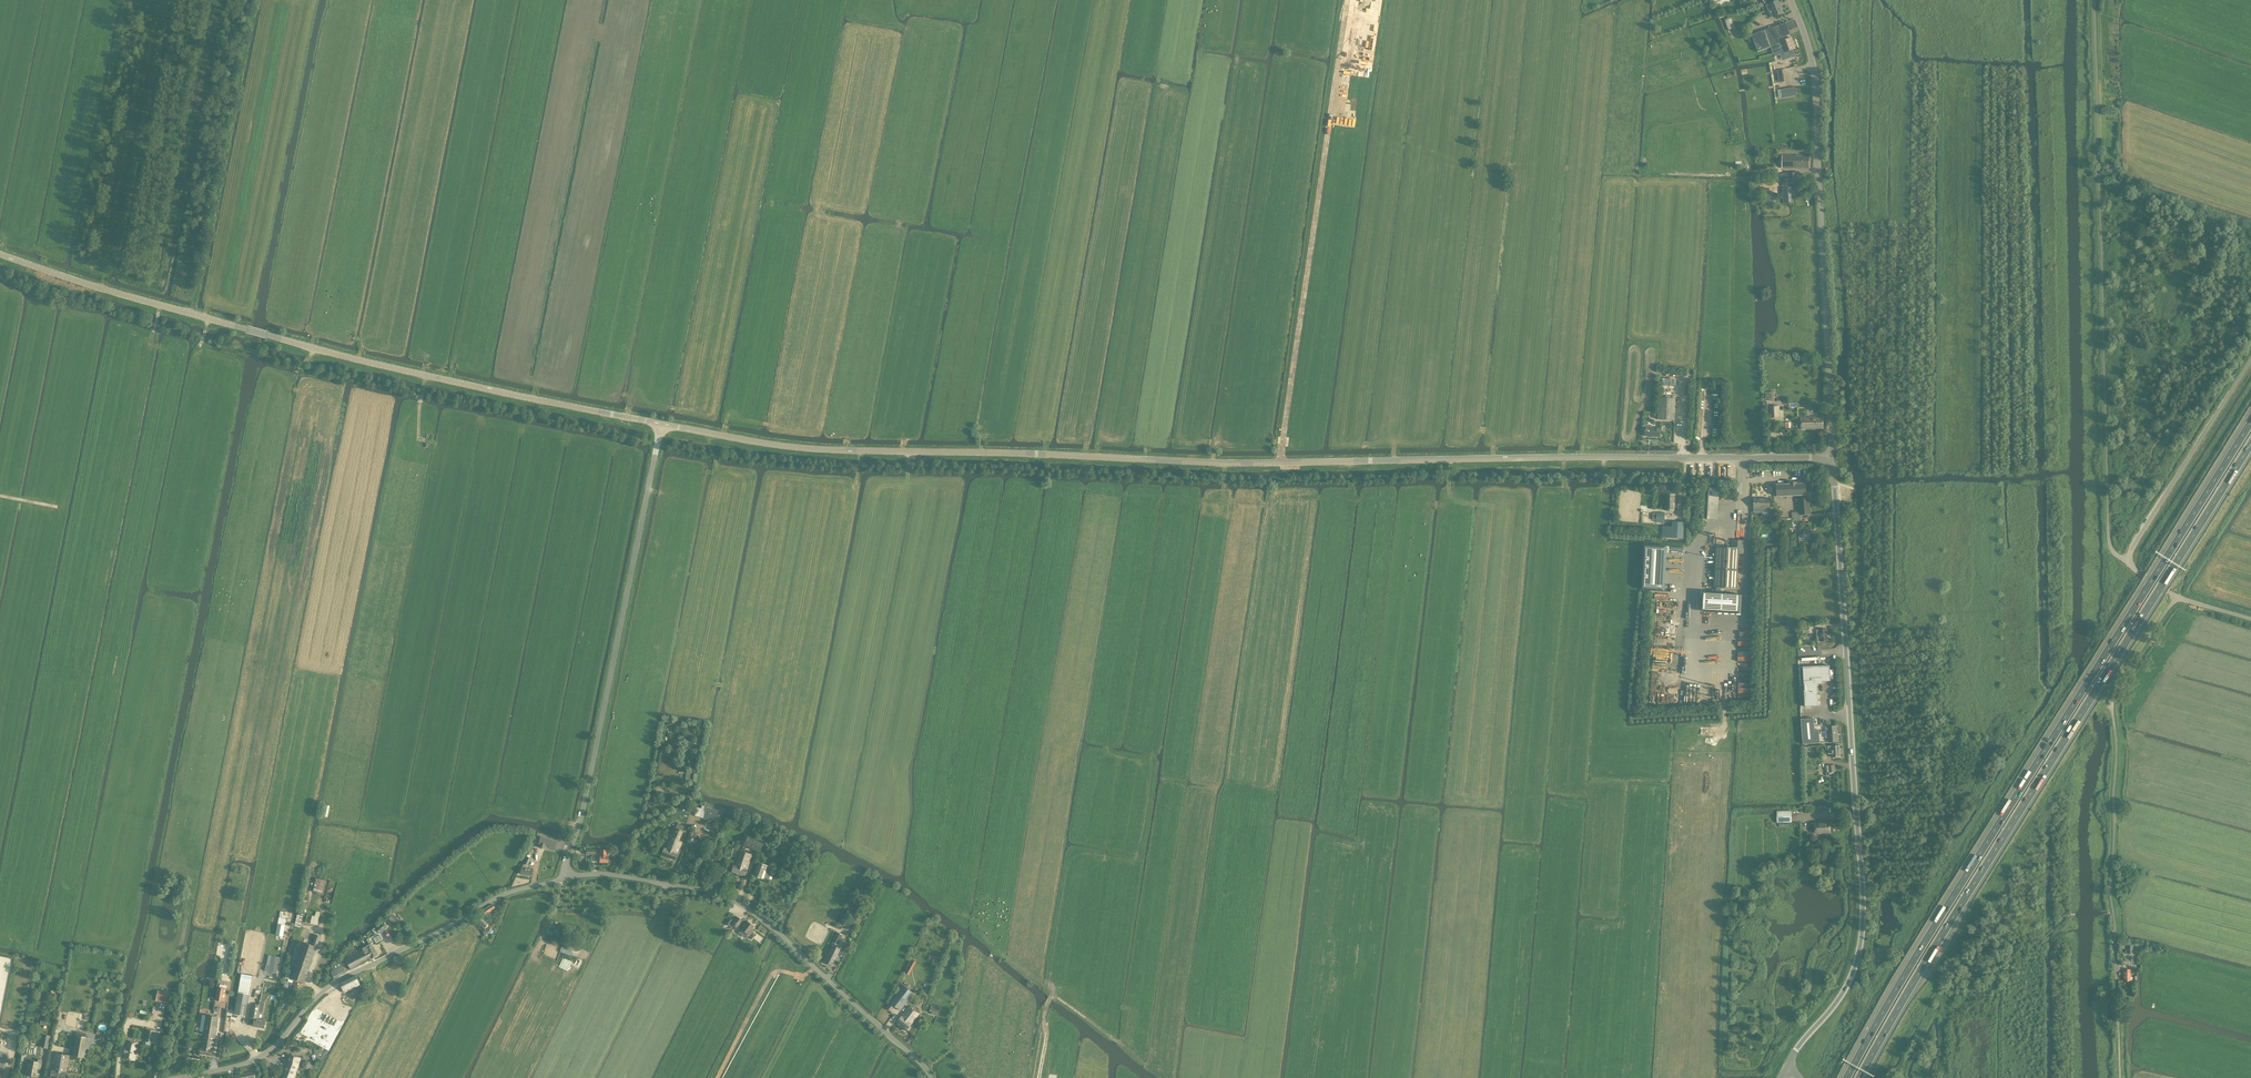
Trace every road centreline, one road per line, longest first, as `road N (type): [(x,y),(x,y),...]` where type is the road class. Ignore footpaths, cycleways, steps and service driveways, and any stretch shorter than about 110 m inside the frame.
road 1 (tertiary): [(1829,458),(1223,463),(826,449),(662,424)]
road 2 (motorway): [(2250,422),(1846,1077)]
road 3 (motorway): [(1859,1077),(2250,444)]
road 4 (tertiary): [(662,424),(363,361),(0,255)]
road 5 (tertiary): [(1787,1067),(1851,980),(1863,925),(1829,458)]
road 6 (unclassified): [(2128,560),(2113,553),(2109,538),(2095,0)]
road 7 (unclassified): [(565,877),(662,424)]
road 8 (tertiary): [(1829,458),(1817,94),(1791,0)]
road 9 (unclassified): [(169,1077),(263,1053),(356,969),(495,896),(565,877)]
road 10 (unclassified): [(931,1077),(734,900),(627,874),(565,877)]
road 11 (unclassified): [(2116,974),(2114,722)]
road 12 (unclassified): [(2128,560),(2250,358)]
road 13 (unclassified): [(2114,722),(2192,602)]
road 14 (unclassified): [(2114,722),(2119,685),(2176,596)]

